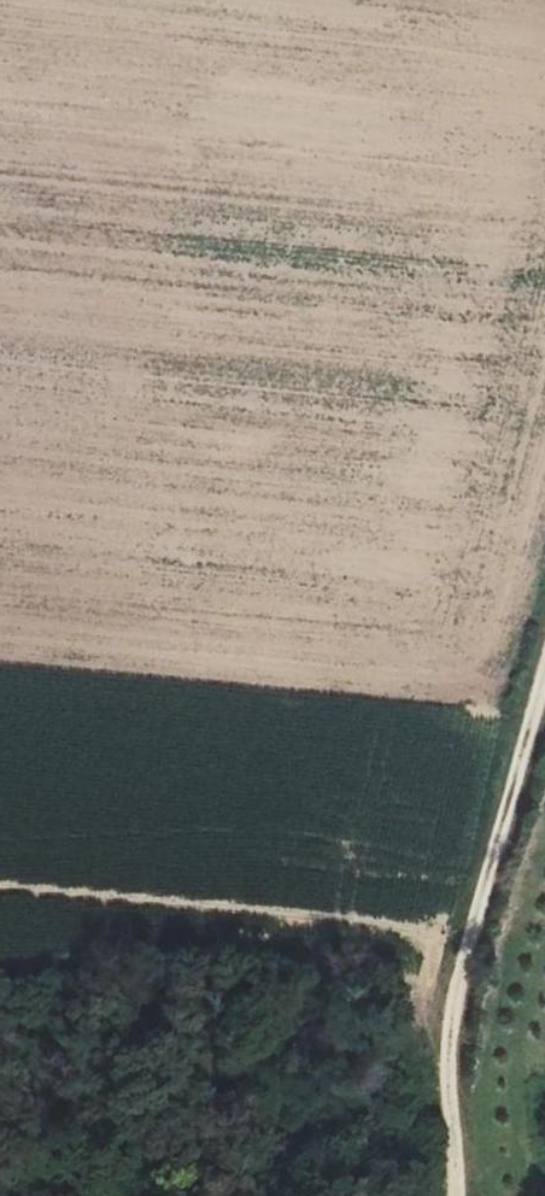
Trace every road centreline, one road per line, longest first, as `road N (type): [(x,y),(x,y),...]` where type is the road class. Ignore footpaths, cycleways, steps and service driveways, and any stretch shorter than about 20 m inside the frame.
road 1 (track): [(436,1195),(440,981),(544,670)]

